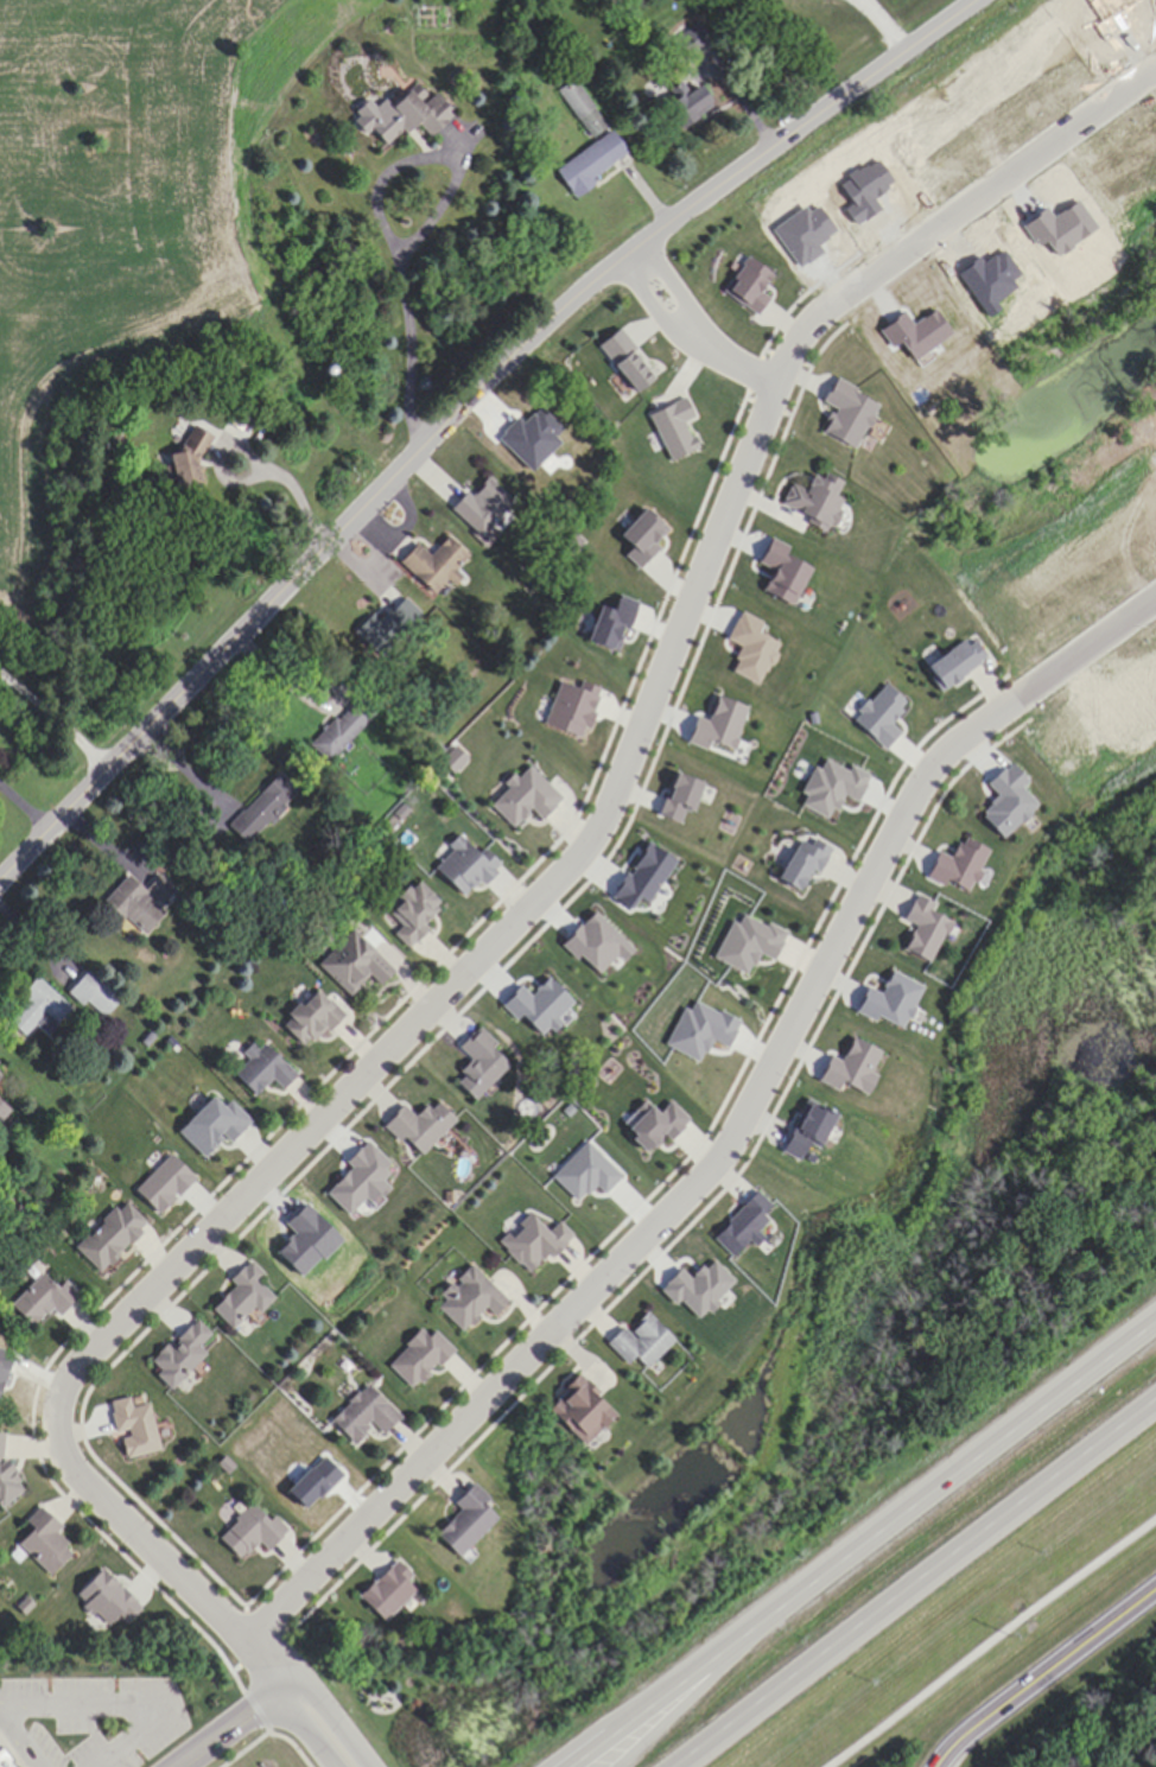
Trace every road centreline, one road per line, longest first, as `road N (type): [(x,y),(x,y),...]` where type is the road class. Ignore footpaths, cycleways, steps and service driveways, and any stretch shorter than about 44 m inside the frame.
road 1 (residential): [(249,1640),(74,1469),(59,1441),(63,1386),(602,826),(786,358),(827,305),(877,266)]
road 2 (residential): [(0,881),(577,297),(979,0)]
road 3 (residential): [(249,1640),(704,1177),(736,1132),(923,776),(953,742),(1023,691)]
road 4 (trunk): [(1155,1319),(570,1766)]
road 5 (trunk): [(673,1766),(1155,1399)]
road 6 (residential): [(877,266),(1155,66)]
road 7 (residential): [(938,1766),(965,1735),(1155,1589)]
road 8 (trunk): [(739,1638),(615,1766)]
road 9 (residential): [(1155,590),(1023,691)]
road 10 (residential): [(291,1686),(170,1766)]
road 11 (residential): [(622,261),(665,326),(709,352)]
road 12 (residential): [(709,352),(685,303),(642,246)]
road 13 (trunk): [(649,1705),(547,1766)]

